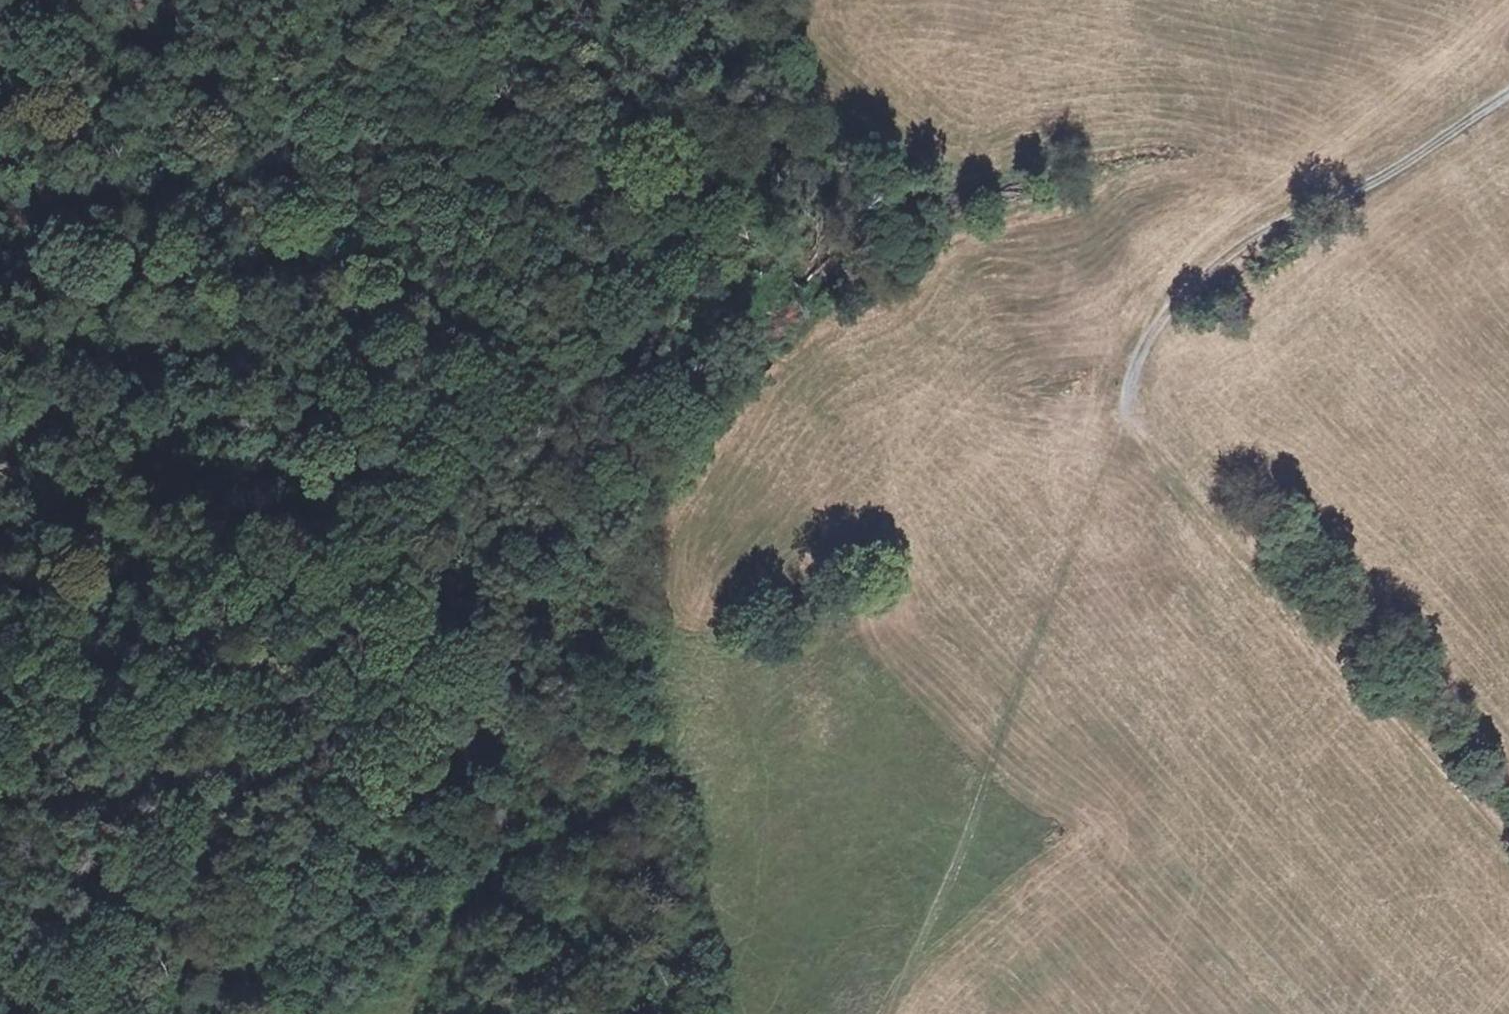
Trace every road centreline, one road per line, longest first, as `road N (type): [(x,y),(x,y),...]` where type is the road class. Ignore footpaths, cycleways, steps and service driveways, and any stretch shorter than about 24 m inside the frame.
road 1 (track): [(1137,432),(1177,496),(1508,844)]
road 2 (track): [(1137,432),(1127,399),(1141,353),(1201,279),(1247,242),(1379,179),(1508,92)]

